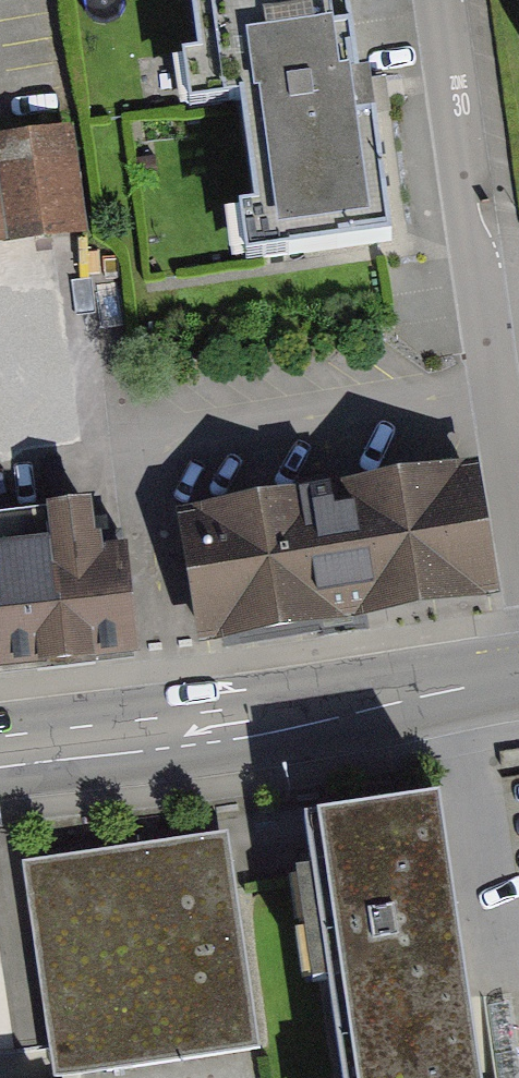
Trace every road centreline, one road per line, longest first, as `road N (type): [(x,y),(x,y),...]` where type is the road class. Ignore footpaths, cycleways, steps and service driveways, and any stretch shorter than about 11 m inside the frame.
road 1 (residential): [(518,536),(440,0)]
road 2 (secondary): [(0,763),(518,681)]

